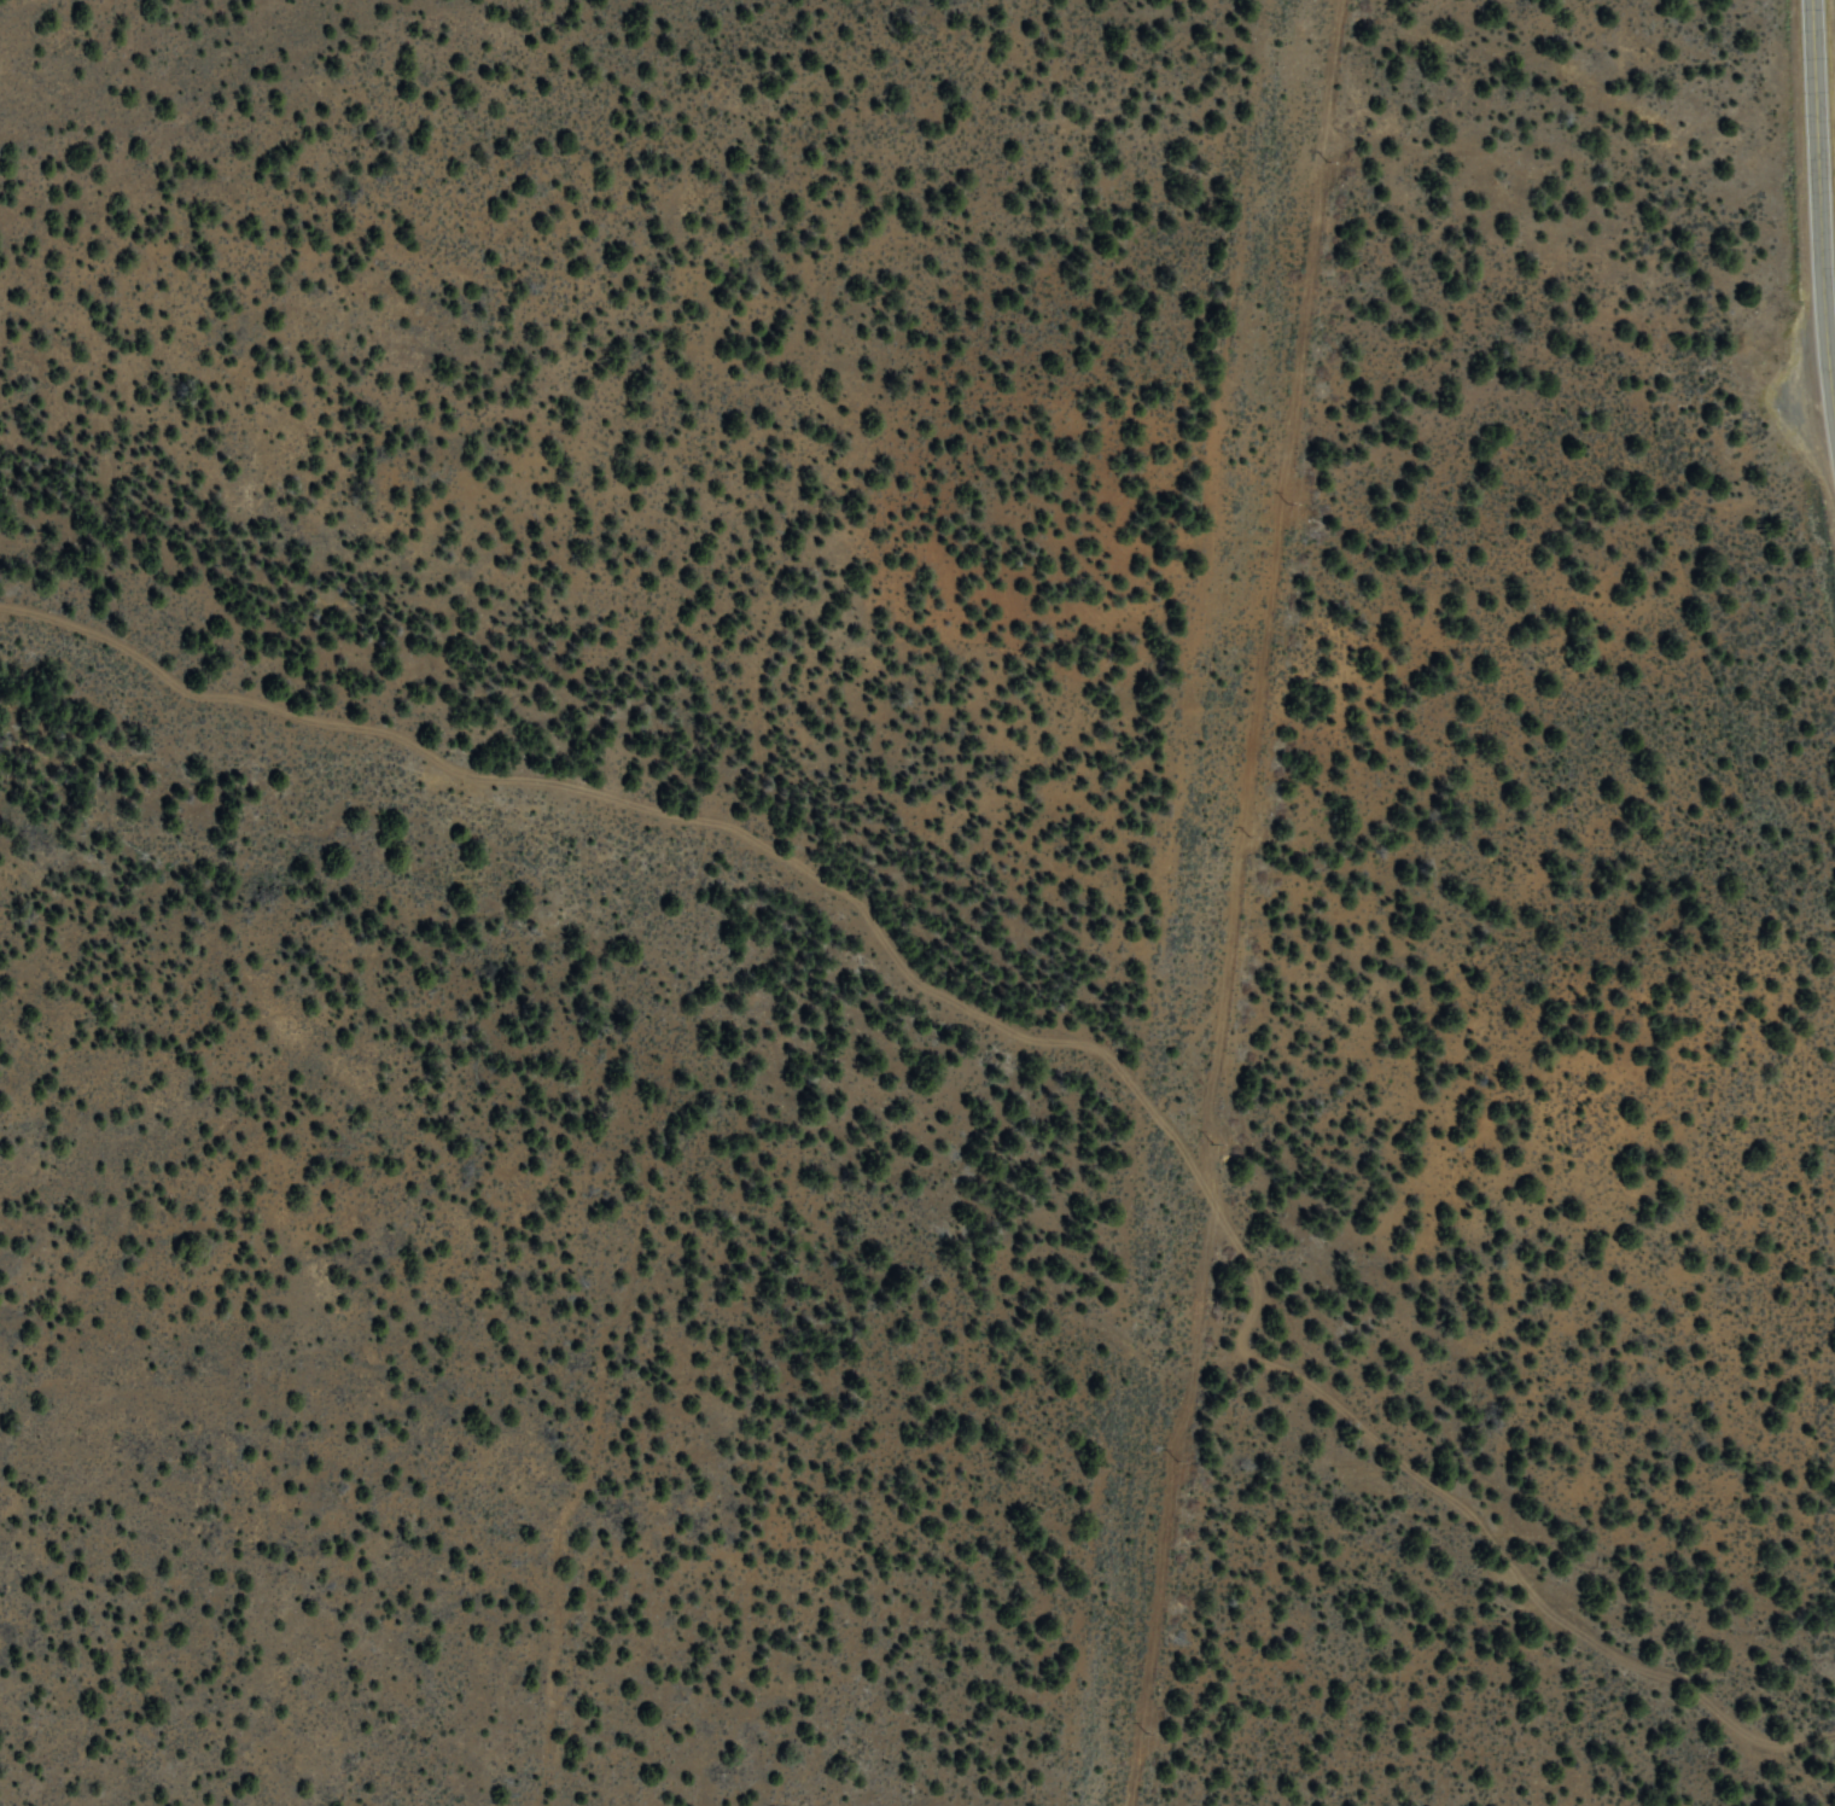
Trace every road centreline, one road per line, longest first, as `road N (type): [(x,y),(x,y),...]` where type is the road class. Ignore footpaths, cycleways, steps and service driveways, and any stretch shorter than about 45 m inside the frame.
road 1 (trunk): [(1834,410),(1813,0)]

